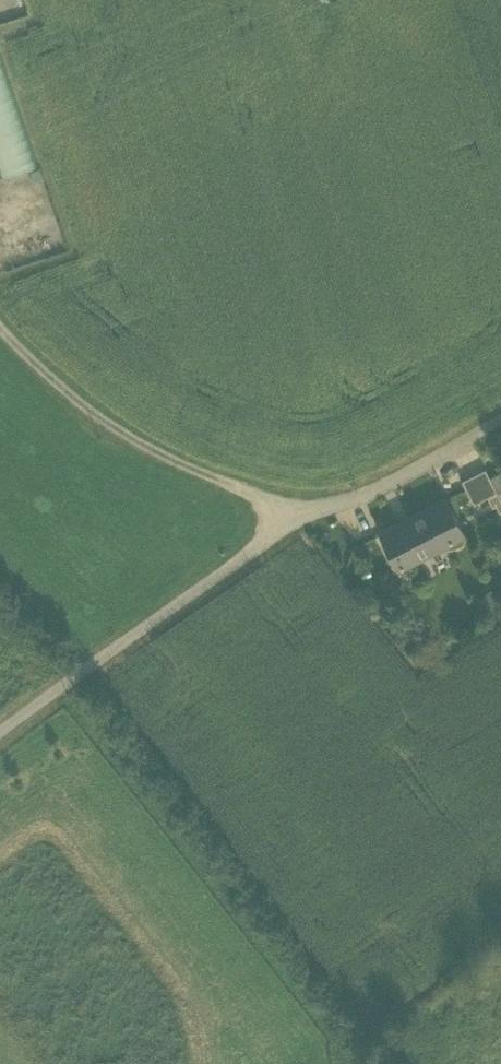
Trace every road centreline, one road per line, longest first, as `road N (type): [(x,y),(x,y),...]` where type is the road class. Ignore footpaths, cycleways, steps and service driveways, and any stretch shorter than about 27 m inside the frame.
road 1 (residential): [(464,437),(300,512),(0,731)]

